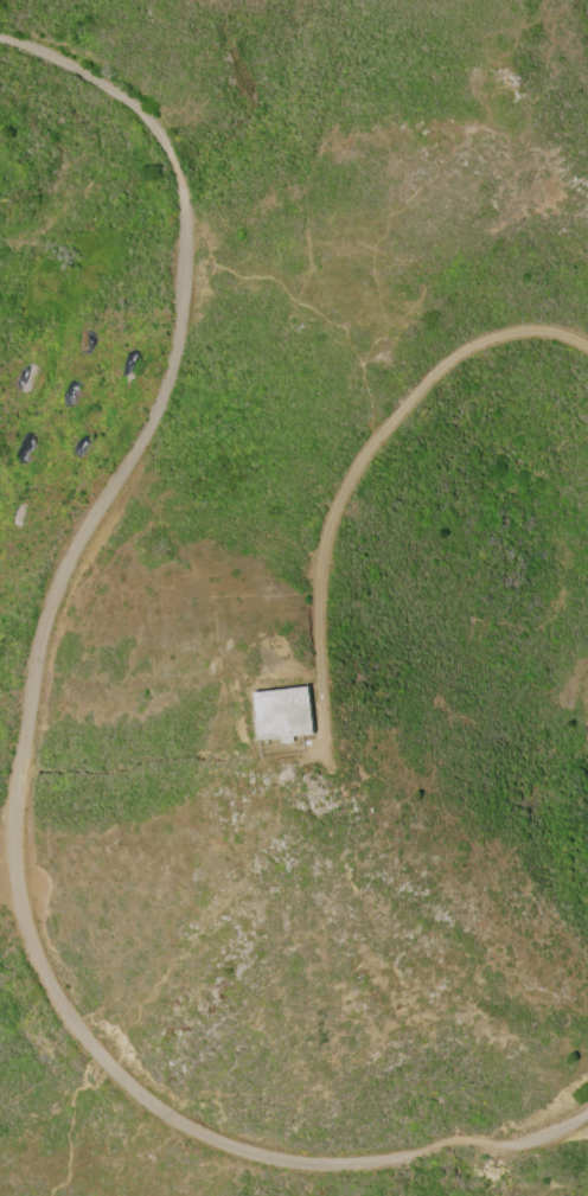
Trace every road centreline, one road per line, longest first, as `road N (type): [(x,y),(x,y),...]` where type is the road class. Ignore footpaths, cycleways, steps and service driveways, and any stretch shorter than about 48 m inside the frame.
road 1 (track): [(0,42),(97,83),(151,119),(180,178),(192,242),(177,371),(53,608),(18,832),(28,925),(59,997),(100,1055),(148,1104),(256,1156),(357,1165),(446,1140),(503,1147),(587,1112)]
road 2 (track): [(587,358),(552,340),(496,348),(446,375),(382,443),(341,511),(325,576),(332,747)]

